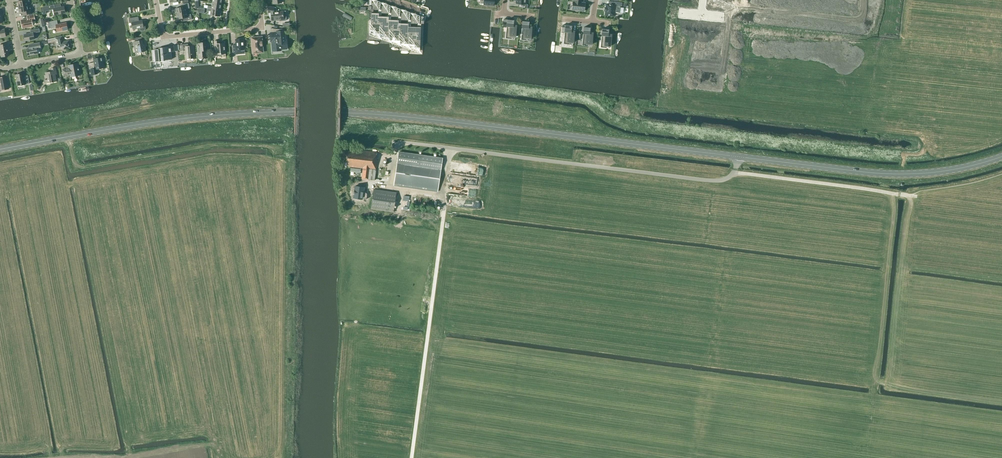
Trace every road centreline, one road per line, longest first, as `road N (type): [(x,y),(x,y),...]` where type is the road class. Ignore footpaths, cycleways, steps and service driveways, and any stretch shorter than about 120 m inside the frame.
road 1 (primary): [(737,157),(425,119),(295,112),(182,118),(0,149)]
road 2 (unclassified): [(396,142),(708,181),(733,175),(737,157)]
road 3 (track): [(411,457),(444,205),(443,195),(389,188)]
road 4 (primary): [(1001,157),(916,174),(737,157)]
road 5 (track): [(734,173),(917,196)]
road 6 (residential): [(156,0),(163,37),(258,28),(260,0)]

